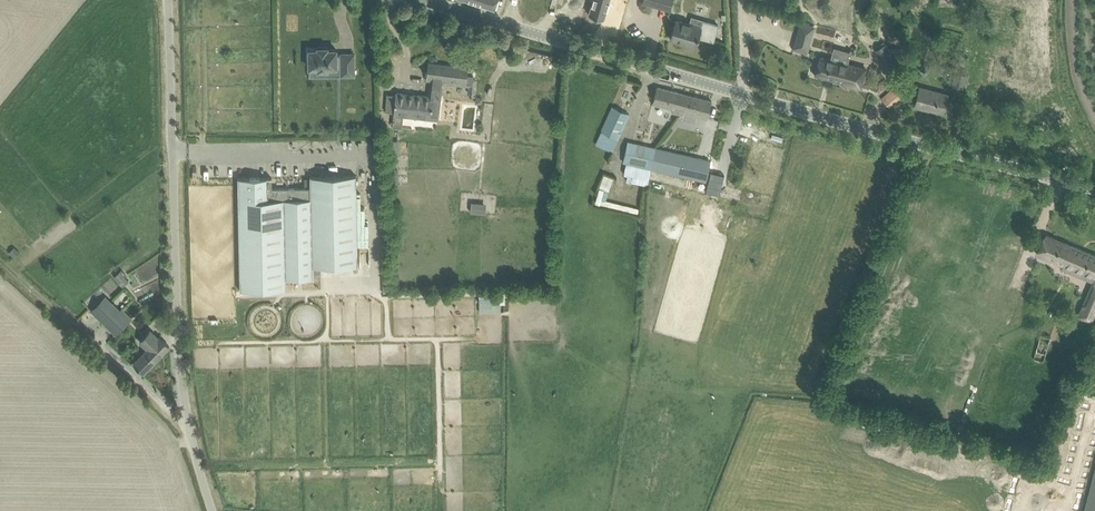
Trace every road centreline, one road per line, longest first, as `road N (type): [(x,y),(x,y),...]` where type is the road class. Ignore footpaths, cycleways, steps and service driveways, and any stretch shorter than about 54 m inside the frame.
road 1 (unclassified): [(1094,193),(417,0)]
road 2 (unclassified): [(212,510),(186,387),(167,0)]

